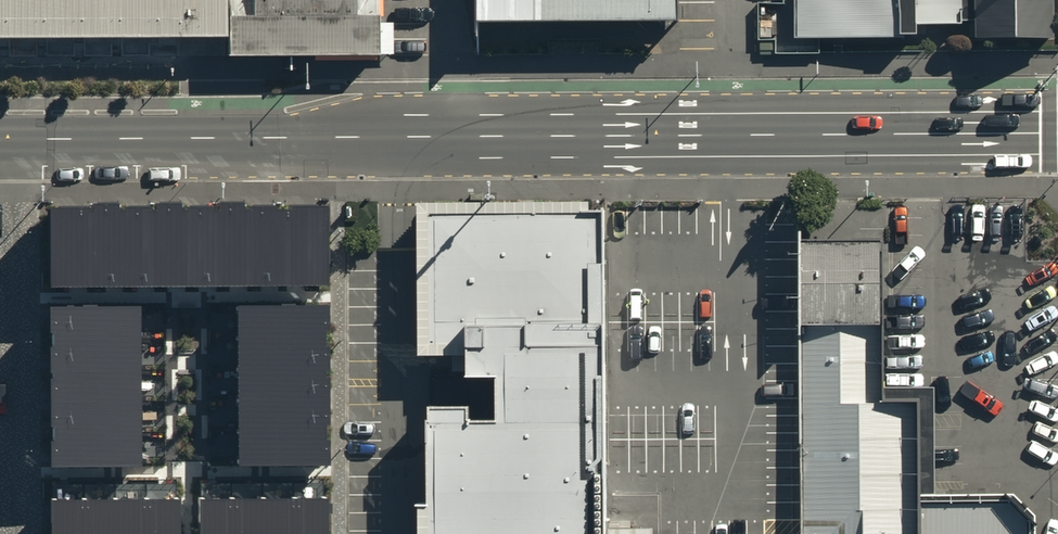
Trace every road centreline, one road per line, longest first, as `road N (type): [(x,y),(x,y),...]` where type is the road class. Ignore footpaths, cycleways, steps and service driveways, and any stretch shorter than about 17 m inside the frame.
road 1 (secondary): [(10,141),(1057,133)]
road 2 (residential): [(10,141),(11,533)]

